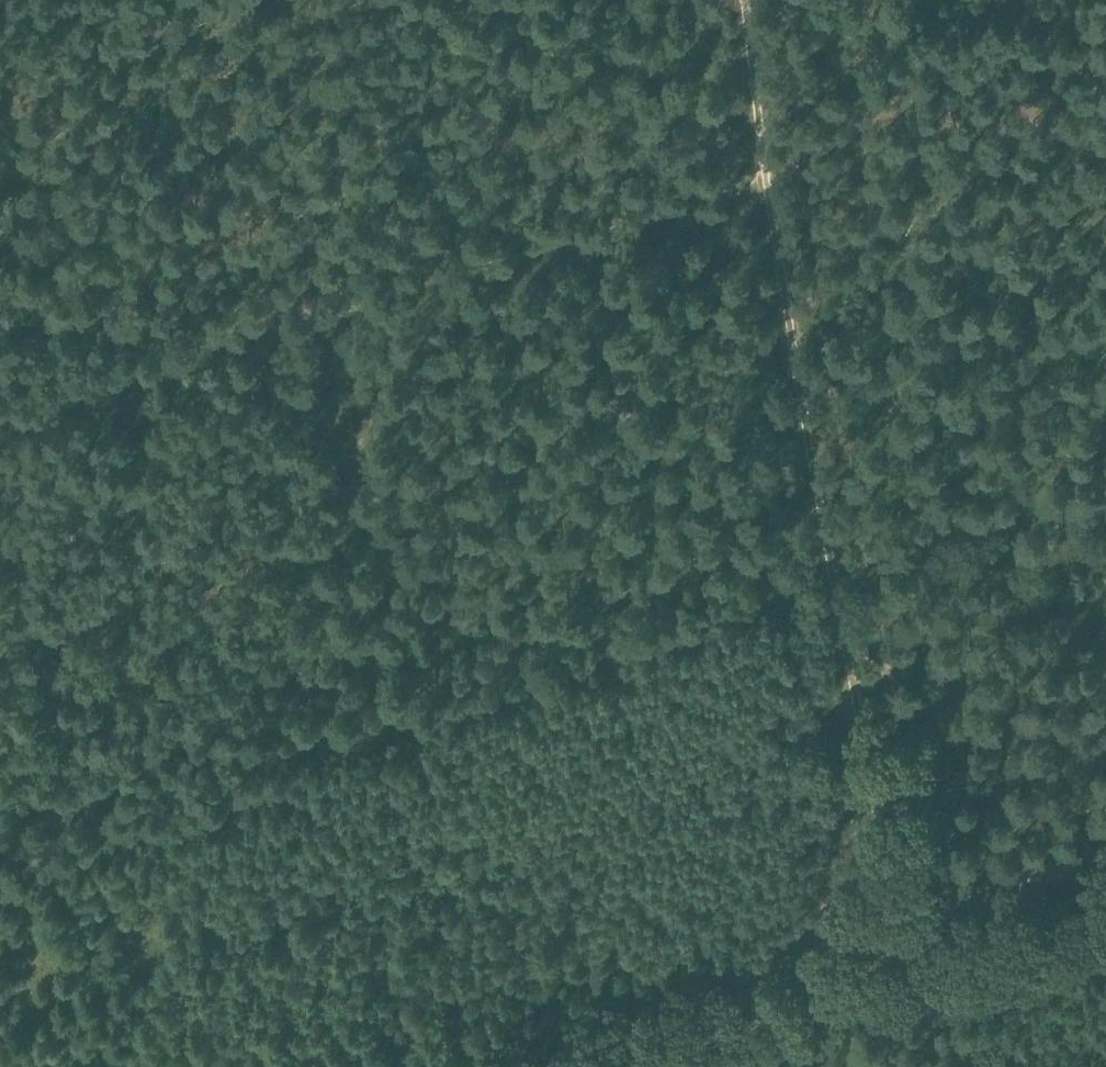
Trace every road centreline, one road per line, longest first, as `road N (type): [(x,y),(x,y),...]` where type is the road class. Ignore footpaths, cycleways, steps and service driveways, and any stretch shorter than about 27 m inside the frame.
road 1 (track): [(905,978),(905,929),(827,562),(765,191),(742,0)]
road 2 (track): [(1105,865),(442,1066)]
road 3 (track): [(1105,916),(650,1054)]

